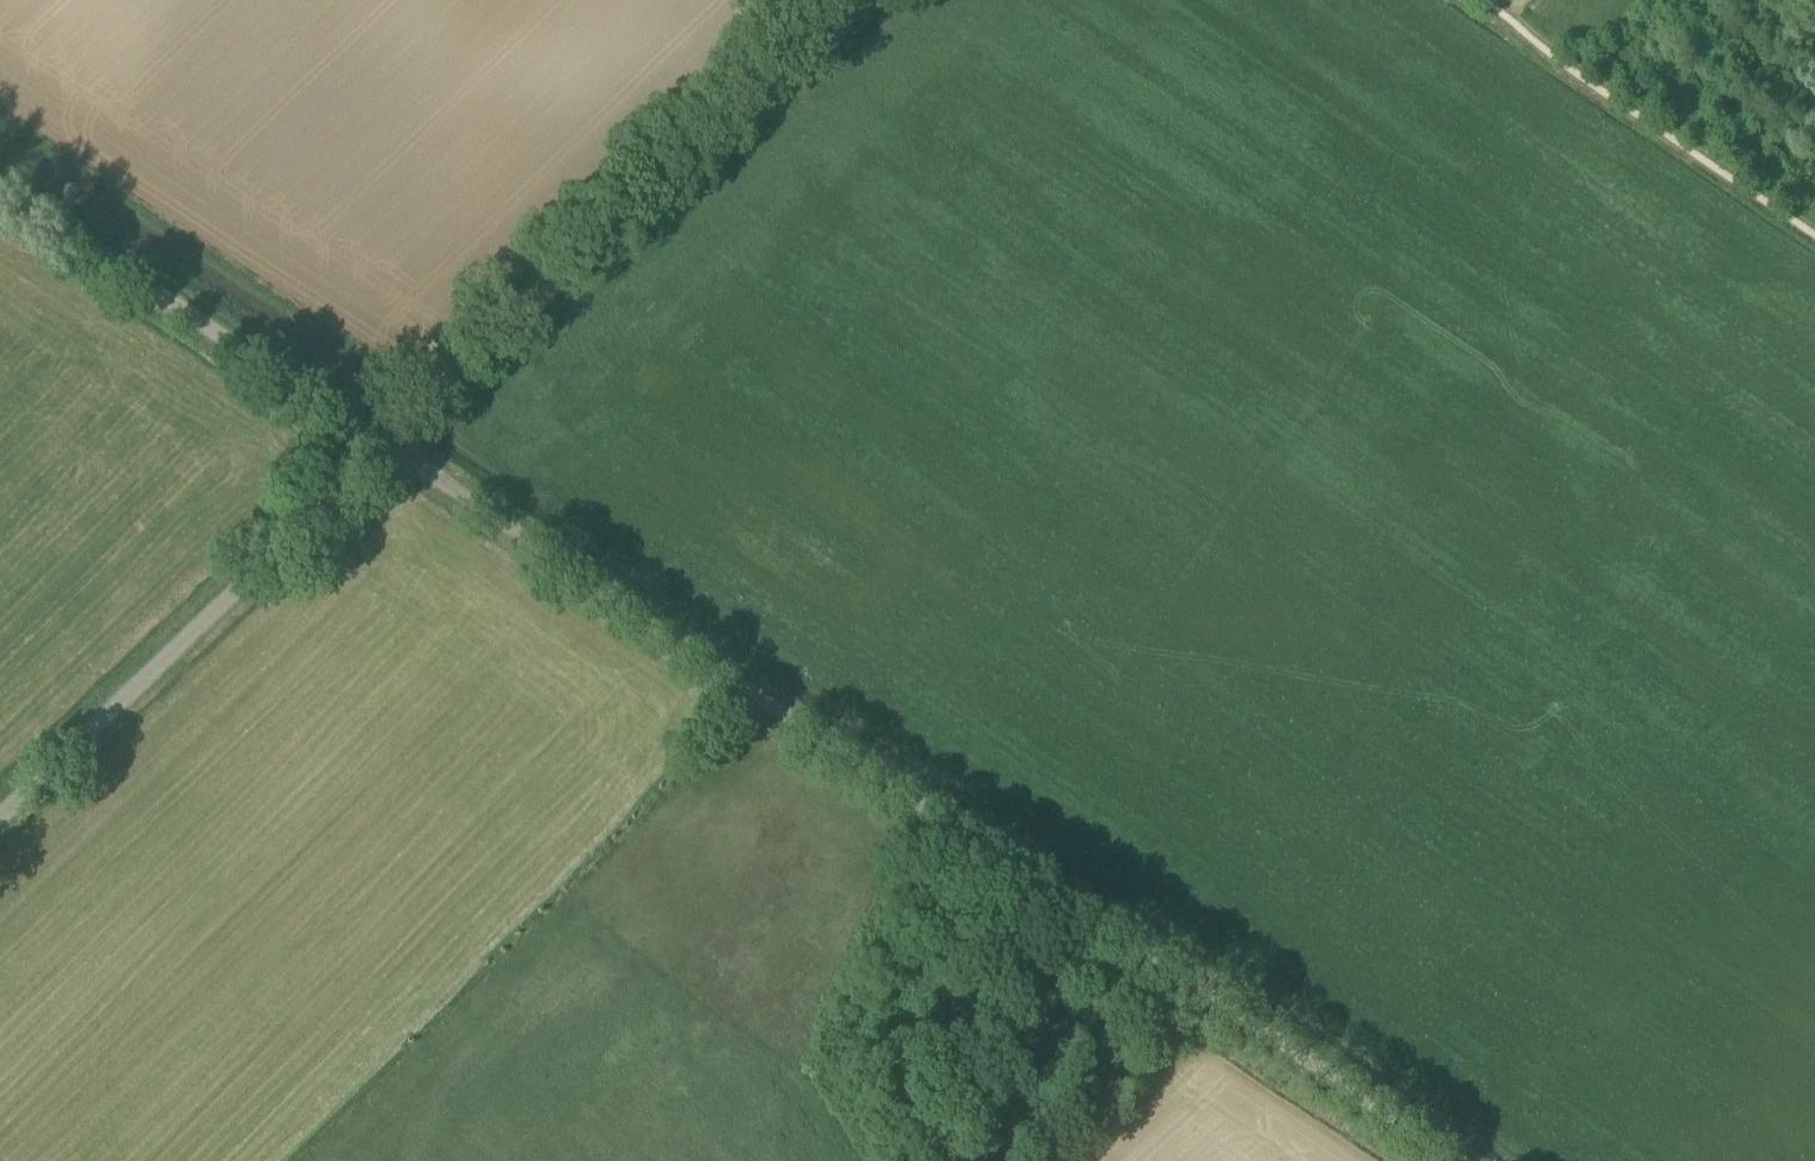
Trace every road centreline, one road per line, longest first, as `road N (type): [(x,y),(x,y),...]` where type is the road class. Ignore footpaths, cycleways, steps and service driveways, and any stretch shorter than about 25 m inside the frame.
road 1 (unclassified): [(1457,1160),(388,449)]
road 2 (unclassified): [(388,449),(850,0)]
road 3 (unclassified): [(0,813),(388,449)]
road 4 (unclassified): [(388,449),(0,195)]

